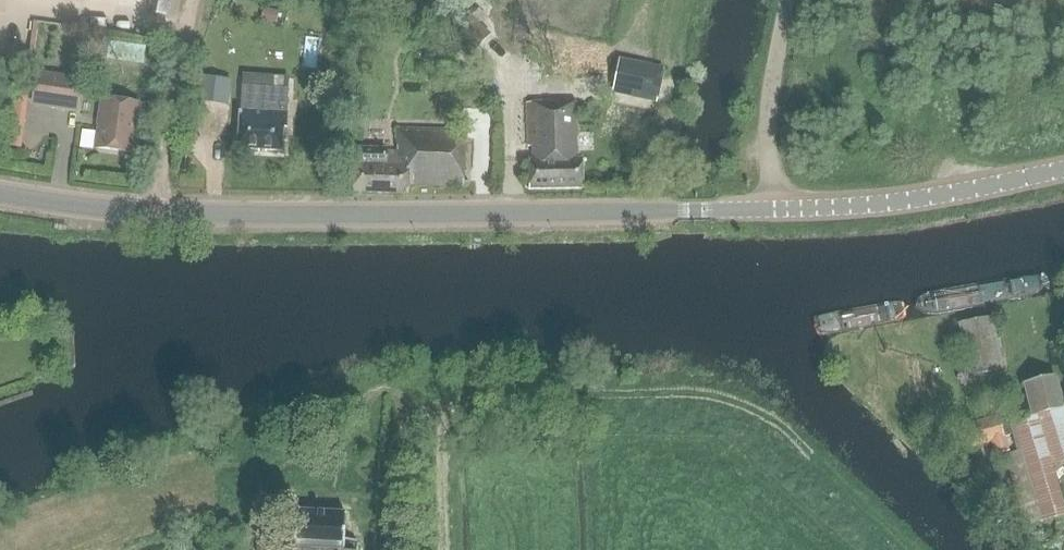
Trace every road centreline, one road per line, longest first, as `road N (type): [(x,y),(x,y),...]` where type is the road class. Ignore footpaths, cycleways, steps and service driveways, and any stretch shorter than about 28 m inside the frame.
road 1 (tertiary): [(718,210),(166,213),(0,193)]
road 2 (track): [(445,549),(441,401),(695,393),(741,404),(793,435),(912,549)]
road 3 (tertiary): [(718,210),(917,200),(1063,173)]
road 4 (track): [(194,0),(166,148),(166,213)]
road 5 (track): [(767,209),(765,124),(784,0)]

